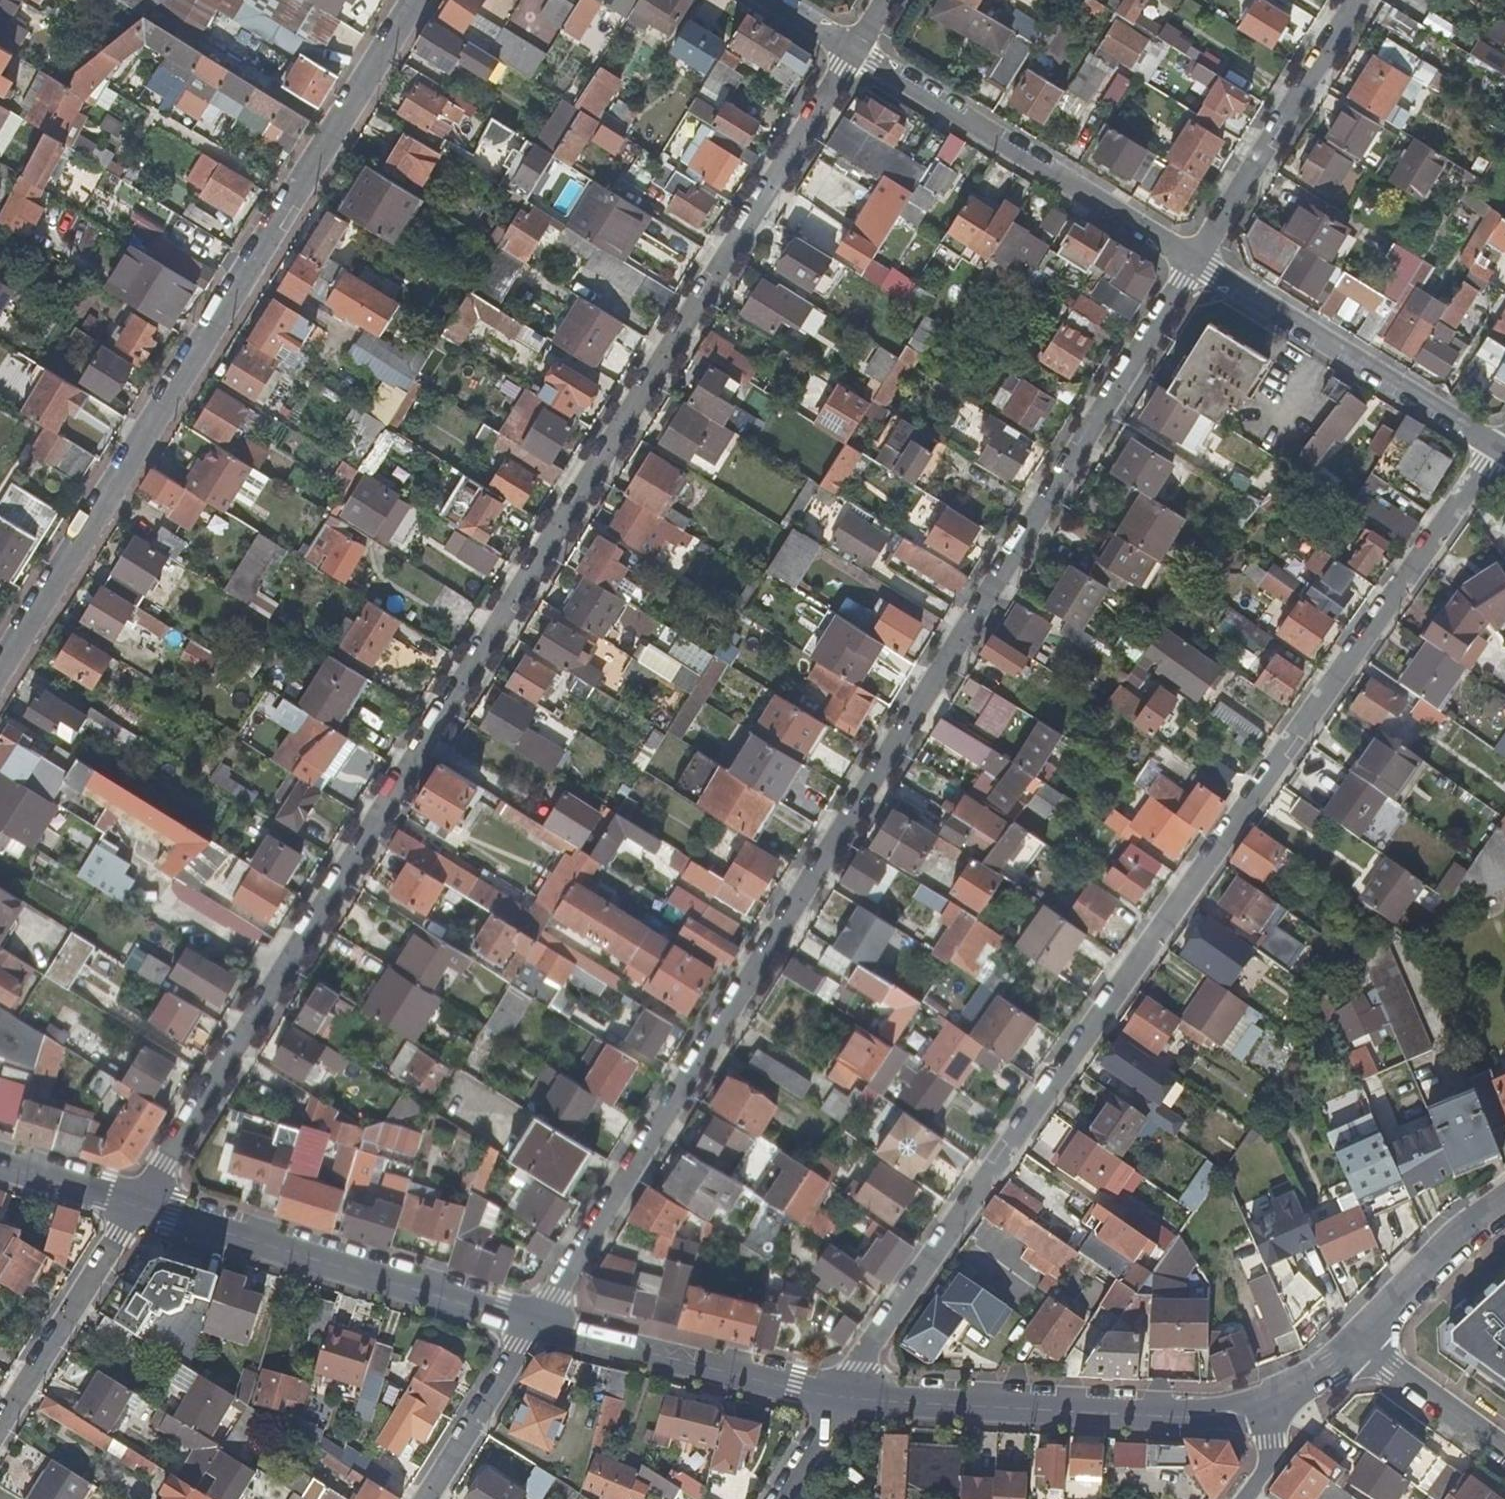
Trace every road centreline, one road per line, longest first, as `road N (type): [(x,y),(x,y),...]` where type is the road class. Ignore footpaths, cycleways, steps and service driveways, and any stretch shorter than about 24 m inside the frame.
road 1 (residential): [(137,1206),(861,50)]
road 2 (residential): [(1194,260),(563,1280),(531,1319)]
road 3 (residential): [(840,1397),(1498,443)]
road 4 (residential): [(417,0),(0,677)]
road 5 (tertiary): [(1272,1400),(1166,1416),(840,1397)]
road 6 (tertiary): [(531,1319),(137,1206)]
road 7 (residential): [(1194,260),(861,50)]
road 8 (residential): [(1498,443),(1194,260)]
road 9 (tertiary): [(840,1397),(531,1319)]
road 10 (residential): [(1194,260),(1357,0)]
road 11 (residential): [(137,1206),(0,1428)]
road 12 (residential): [(425,1498),(531,1319)]
road 13 (tertiary): [(1504,1205),(1409,1287),(1359,1351)]
road 14 (residential): [(1504,1447),(1395,1366),(1359,1351)]
road 15 (tertiary): [(137,1206),(0,1164)]

